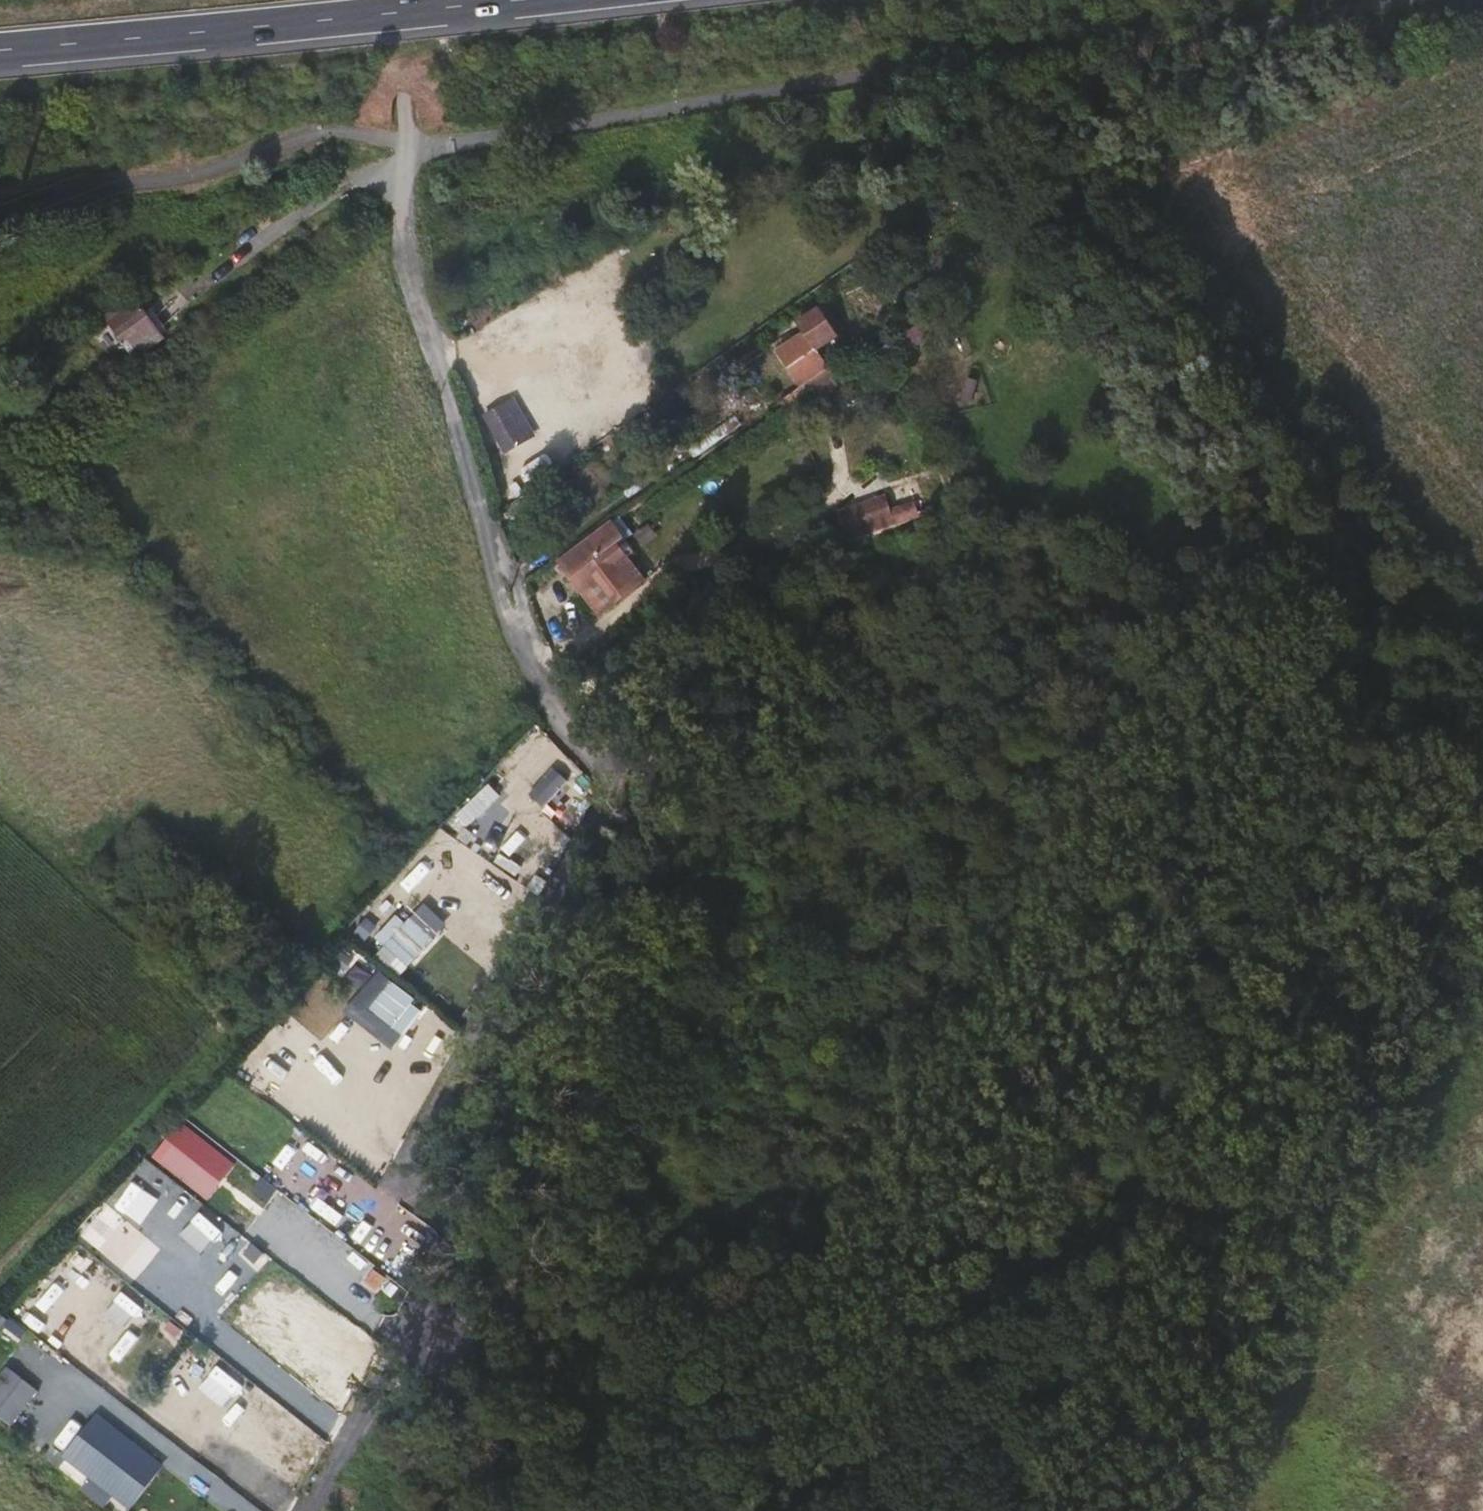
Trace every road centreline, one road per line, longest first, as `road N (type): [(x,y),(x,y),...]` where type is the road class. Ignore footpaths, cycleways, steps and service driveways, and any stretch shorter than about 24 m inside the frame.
road 1 (trunk): [(0,48),(513,0)]

